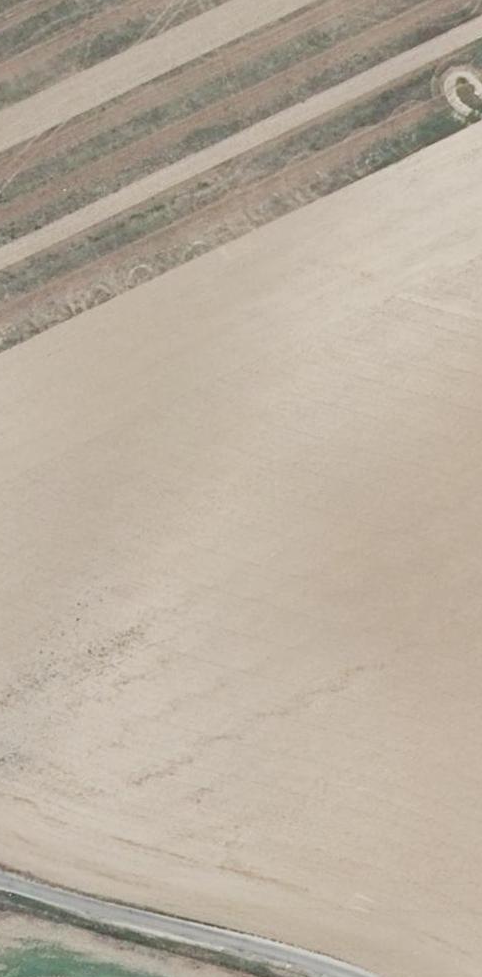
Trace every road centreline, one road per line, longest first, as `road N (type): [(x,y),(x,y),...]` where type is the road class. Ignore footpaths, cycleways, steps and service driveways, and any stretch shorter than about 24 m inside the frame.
road 1 (unclassified): [(0,882),(352,976)]

